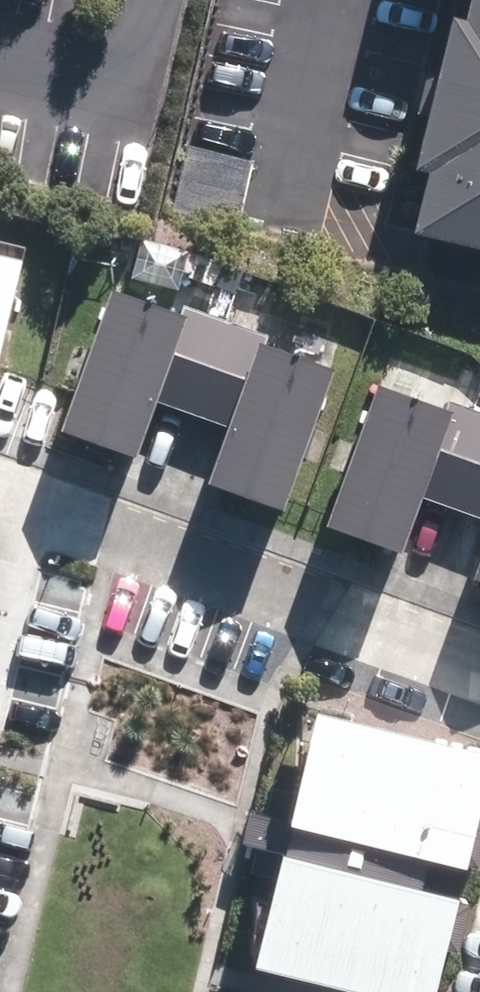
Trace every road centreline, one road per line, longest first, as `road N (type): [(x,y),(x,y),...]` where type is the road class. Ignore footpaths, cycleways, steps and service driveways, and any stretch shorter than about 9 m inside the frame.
road 1 (residential): [(7,480),(479,654)]

